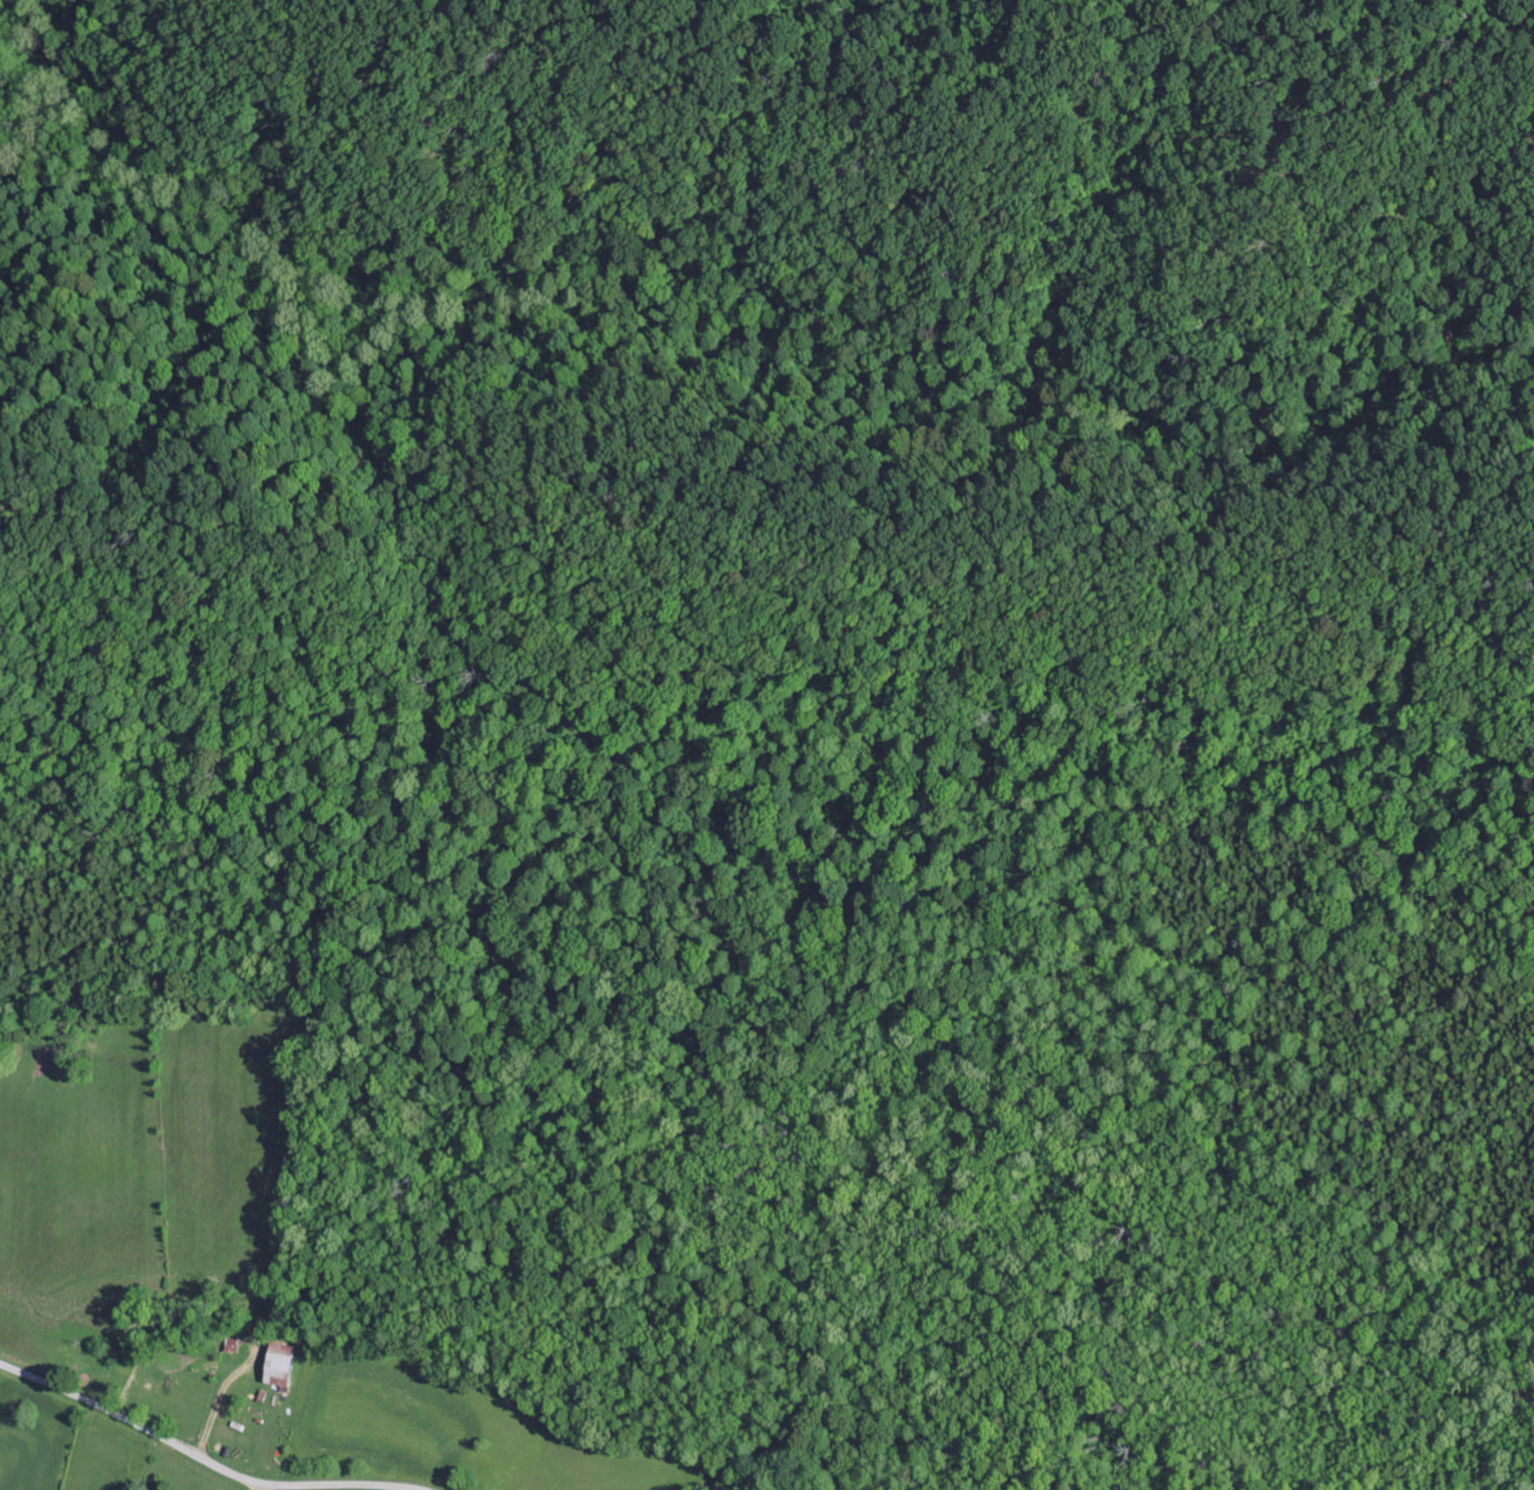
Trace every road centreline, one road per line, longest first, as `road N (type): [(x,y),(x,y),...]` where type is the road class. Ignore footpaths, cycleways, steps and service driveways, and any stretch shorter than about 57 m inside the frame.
road 1 (residential): [(425,1489),(241,1476),(0,1362)]

